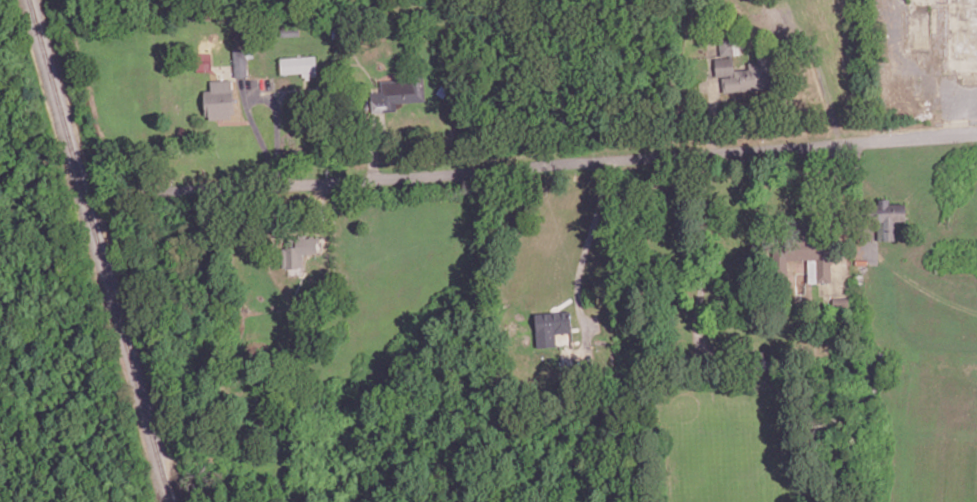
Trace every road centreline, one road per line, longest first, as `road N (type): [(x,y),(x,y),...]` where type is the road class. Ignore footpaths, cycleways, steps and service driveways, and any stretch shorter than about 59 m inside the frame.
road 1 (residential): [(121,198),(976,135)]

